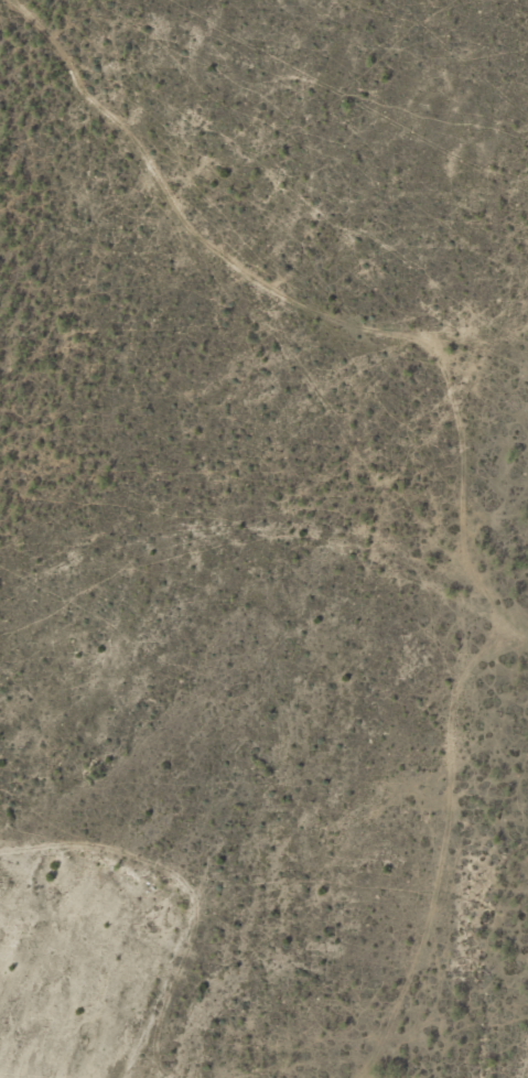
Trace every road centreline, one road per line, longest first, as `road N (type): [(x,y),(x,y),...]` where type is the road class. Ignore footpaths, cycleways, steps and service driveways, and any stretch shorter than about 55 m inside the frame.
road 1 (residential): [(0,618),(20,603),(217,553),(438,599),(527,678)]

